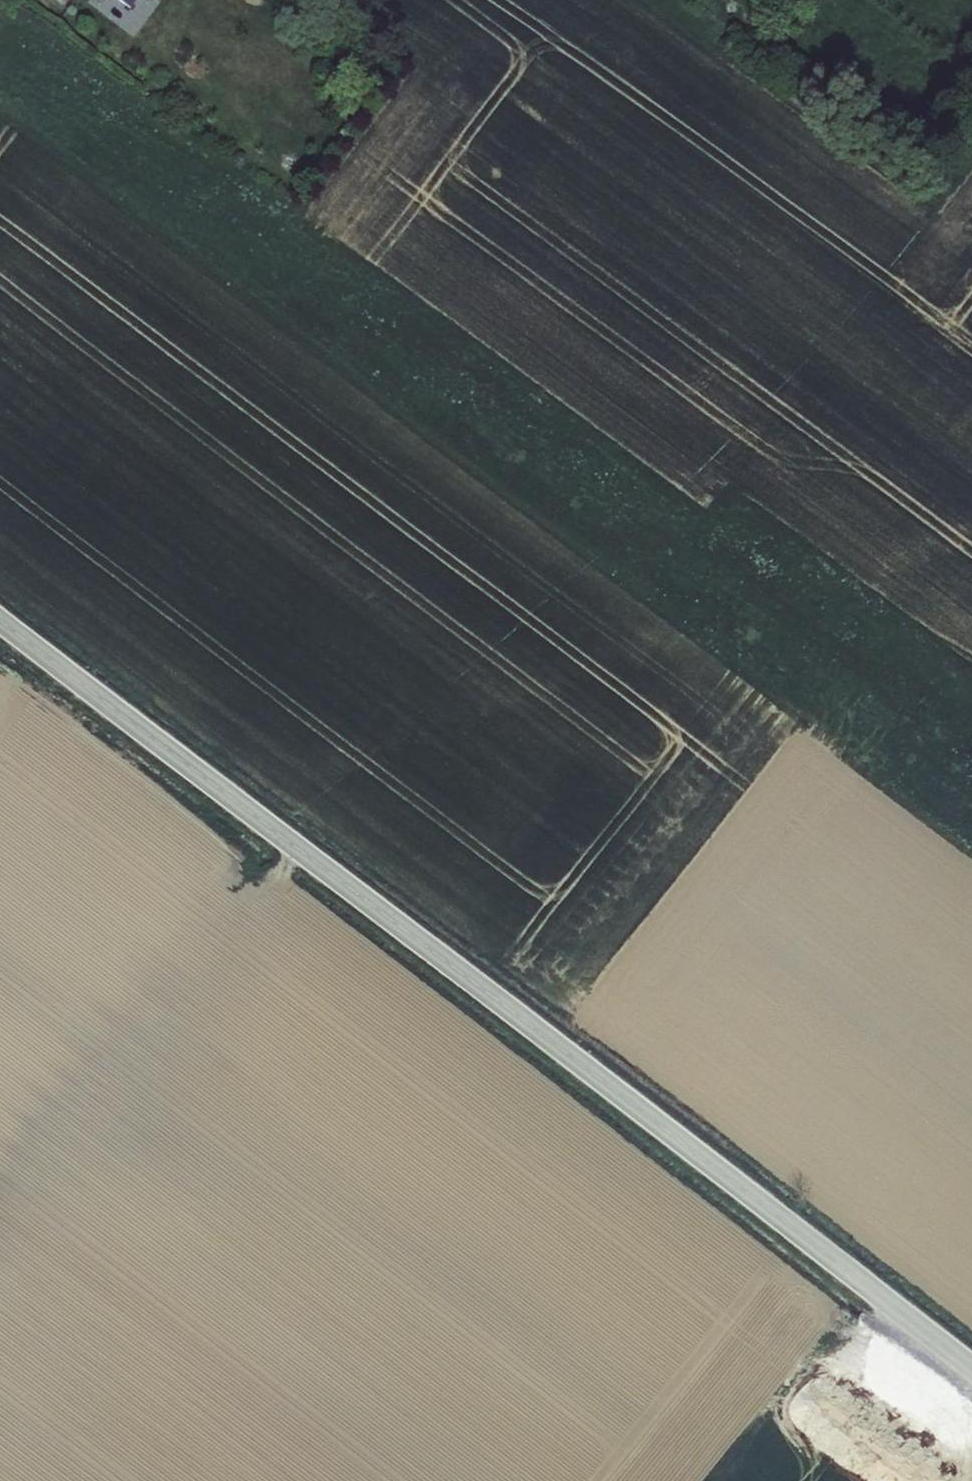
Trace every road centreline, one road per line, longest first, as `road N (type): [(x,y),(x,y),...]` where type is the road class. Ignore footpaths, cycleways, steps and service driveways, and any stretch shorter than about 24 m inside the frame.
road 1 (tertiary): [(971,1369),(0,616)]

